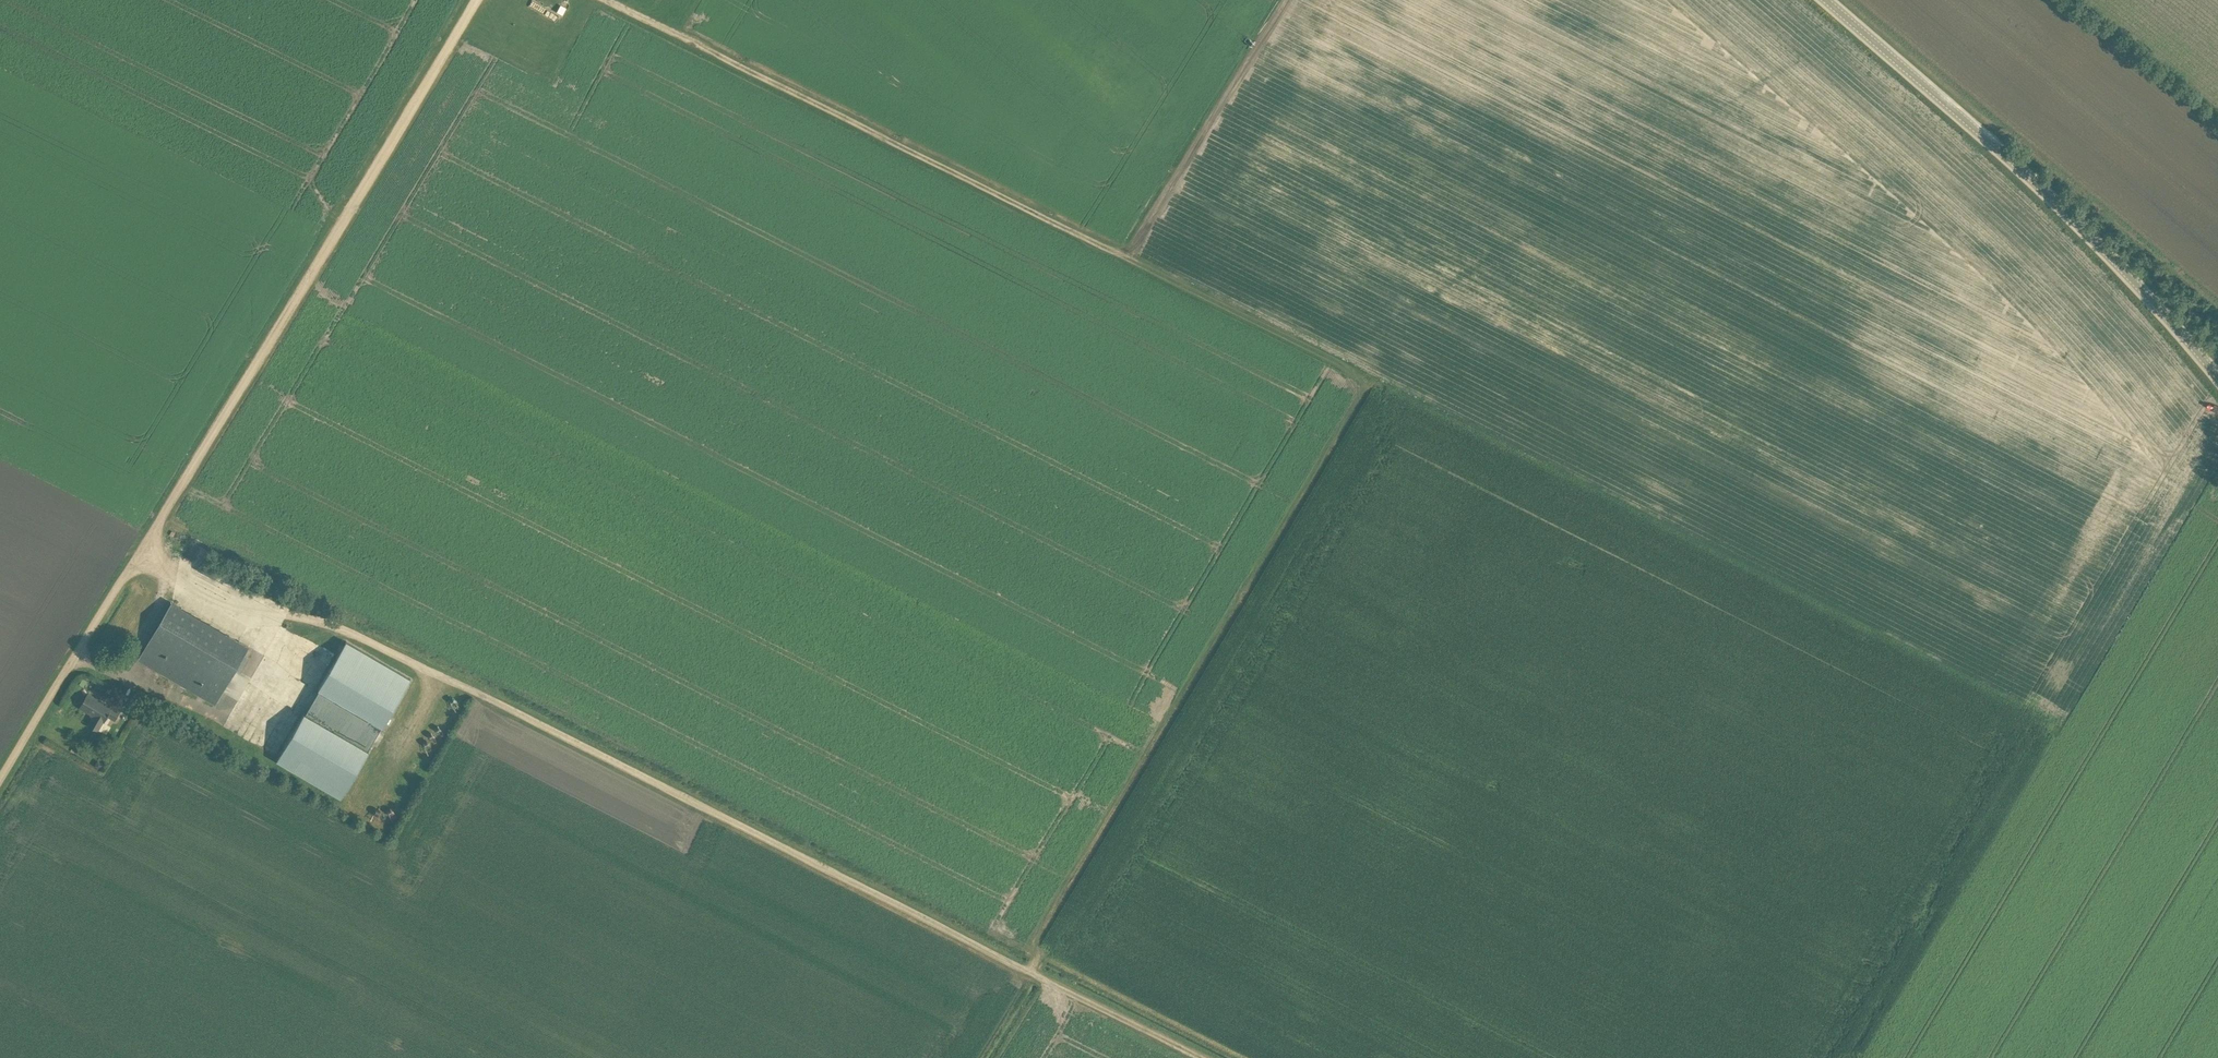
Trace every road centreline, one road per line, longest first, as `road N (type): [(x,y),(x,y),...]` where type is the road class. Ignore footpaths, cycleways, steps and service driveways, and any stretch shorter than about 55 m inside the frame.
road 1 (track): [(144,551),(259,603),(373,637),(1206,1057)]
road 2 (track): [(0,785),(476,0)]
road 3 (track): [(611,0),(1357,368)]
road 4 (tertiary): [(2217,376),(2027,172),(1827,0)]

